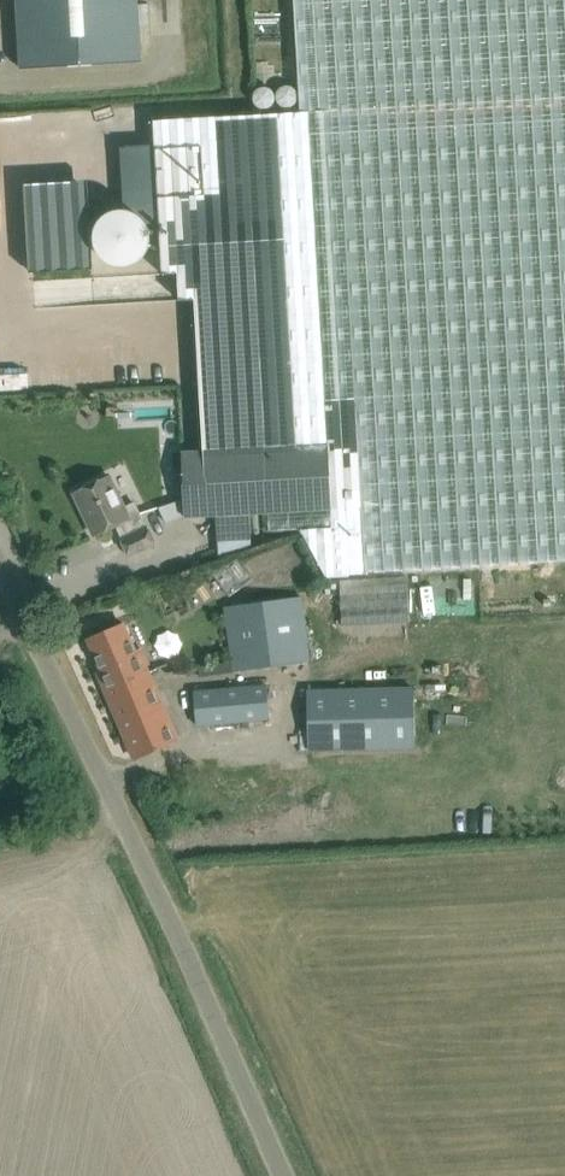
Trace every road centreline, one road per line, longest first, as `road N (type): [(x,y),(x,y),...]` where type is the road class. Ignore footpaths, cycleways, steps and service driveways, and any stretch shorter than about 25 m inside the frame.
road 1 (unclassified): [(284,1175),(0,566)]

